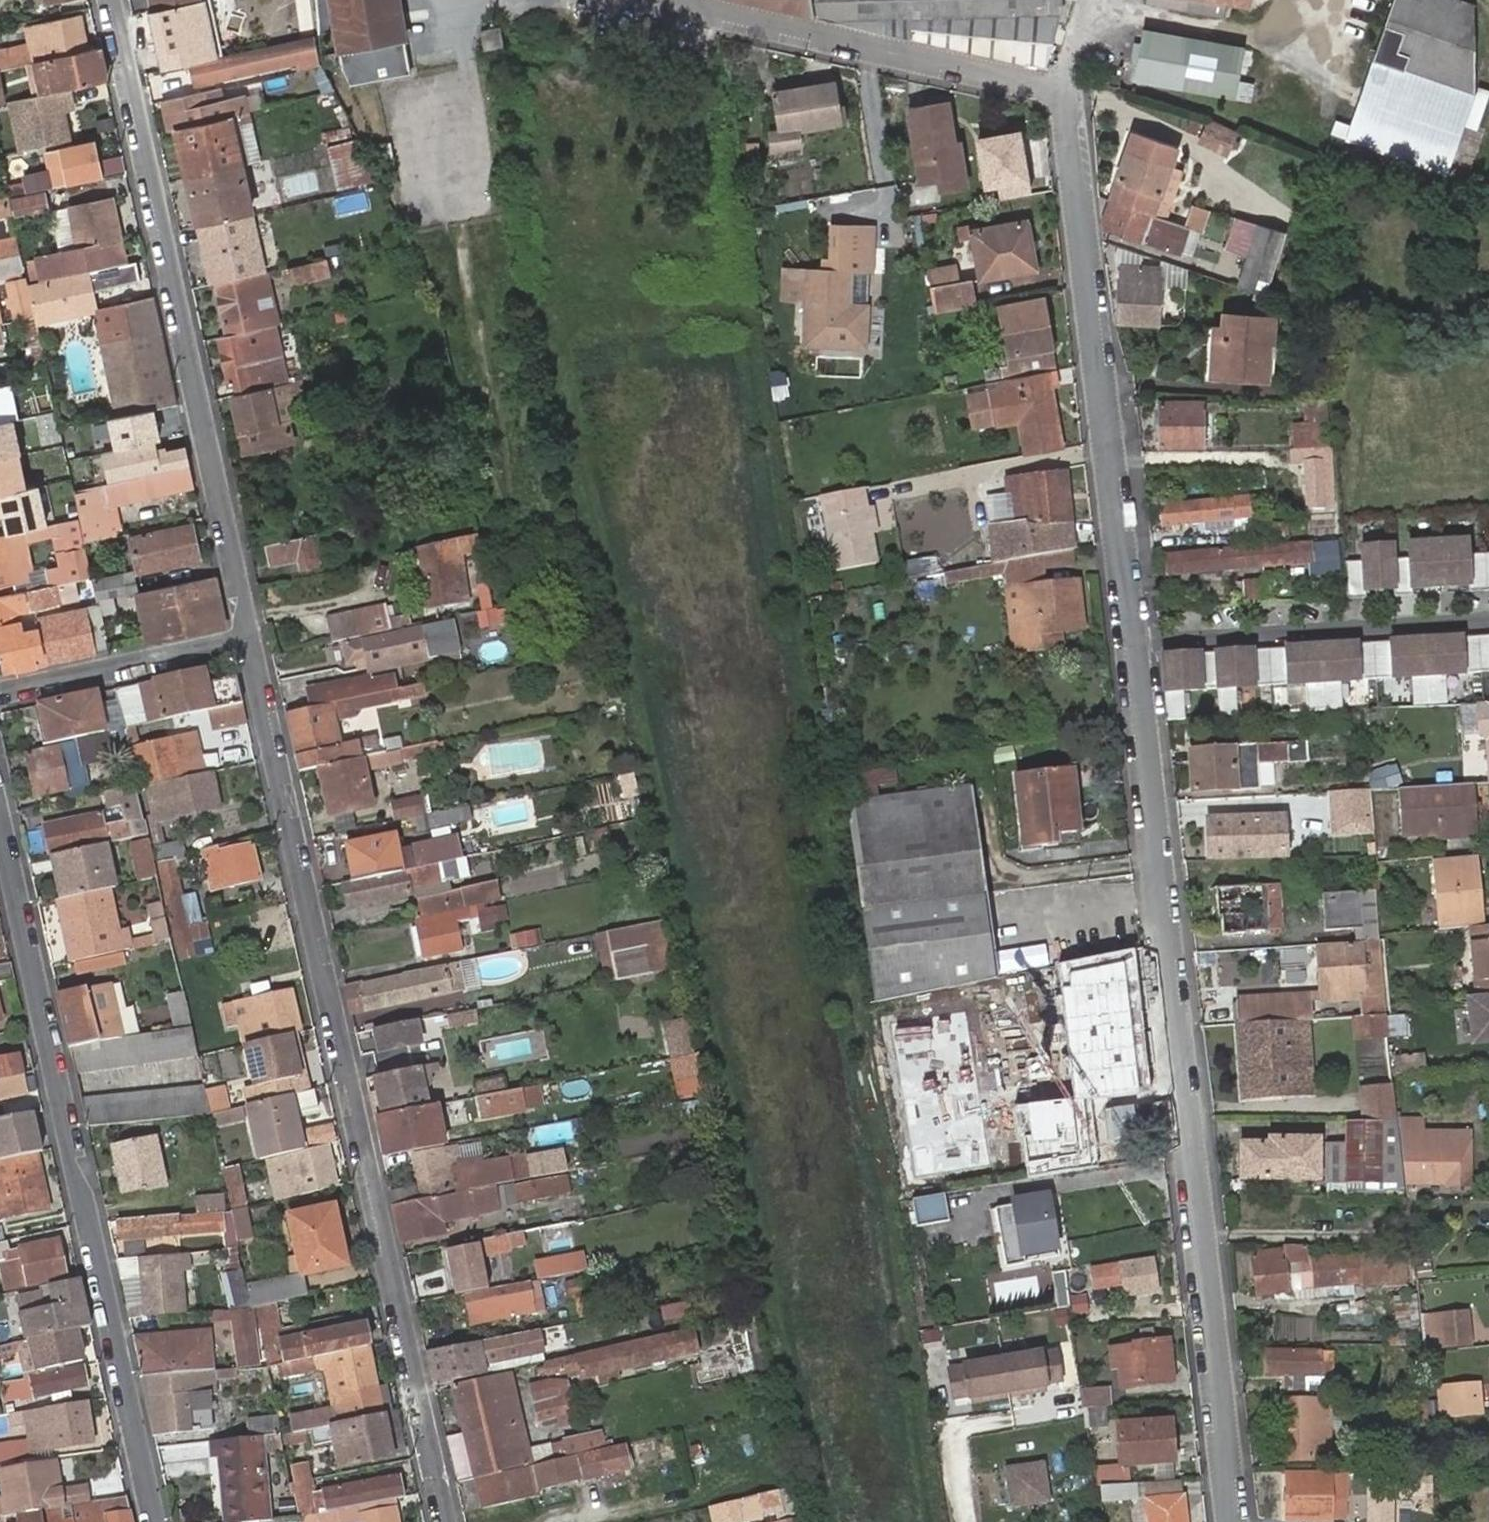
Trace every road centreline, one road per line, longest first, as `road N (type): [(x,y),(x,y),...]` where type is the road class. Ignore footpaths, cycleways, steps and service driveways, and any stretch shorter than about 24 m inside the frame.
road 1 (residential): [(665,0),(1048,84),(1075,120),(1132,627)]
road 2 (residential): [(256,640),(448,1521)]
road 3 (residential): [(1132,627),(1234,1521)]
road 4 (residential): [(157,1521),(0,841)]
road 5 (residential): [(121,0),(256,640)]
road 6 (residential): [(1488,610),(1132,627)]
road 7 (residential): [(0,694),(256,640)]

